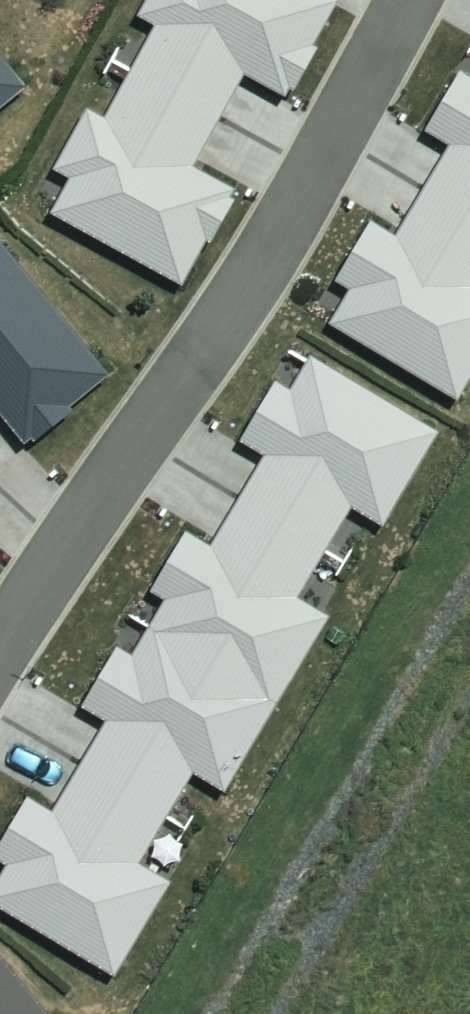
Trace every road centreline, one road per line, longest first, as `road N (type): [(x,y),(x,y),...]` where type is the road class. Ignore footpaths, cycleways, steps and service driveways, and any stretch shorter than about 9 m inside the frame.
road 1 (residential): [(408,0),(261,265),(0,649)]

